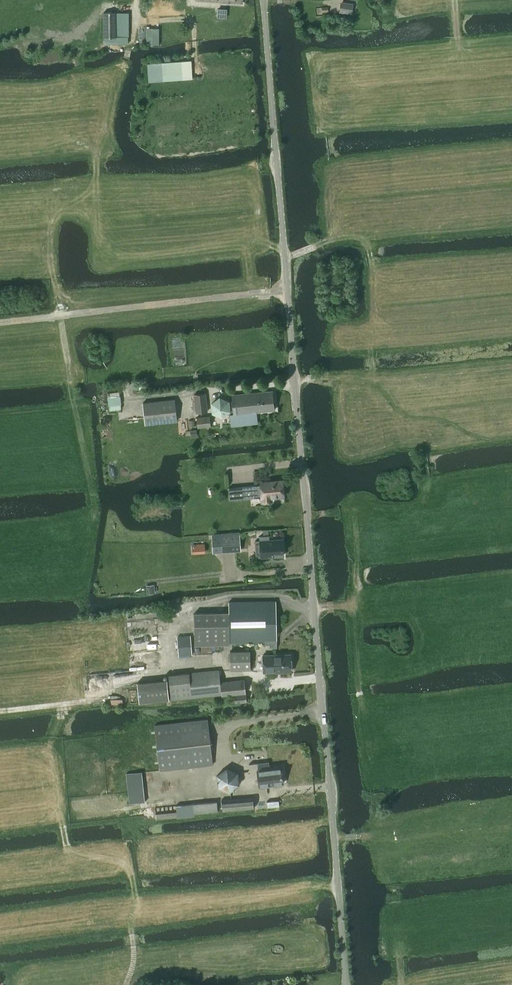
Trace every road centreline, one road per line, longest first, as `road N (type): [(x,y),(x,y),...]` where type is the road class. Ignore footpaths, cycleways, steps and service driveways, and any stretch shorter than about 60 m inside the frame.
road 1 (tertiary): [(349,984),(261,0)]
road 2 (track): [(0,322),(287,291)]
road 3 (track): [(511,261),(387,273),(377,271),(368,246),(350,238),(283,258)]
road 4 (track): [(0,711),(115,697),(113,674)]

